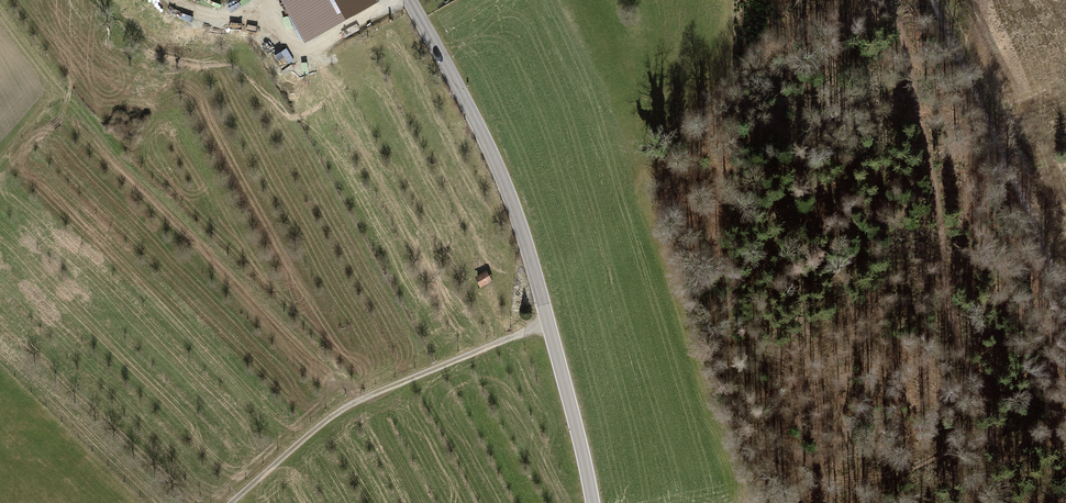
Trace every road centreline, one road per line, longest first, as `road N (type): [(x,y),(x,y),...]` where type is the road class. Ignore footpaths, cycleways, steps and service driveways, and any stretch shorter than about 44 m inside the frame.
road 1 (tertiary): [(592,502),(520,222),(408,0)]
road 2 (track): [(1011,502),(951,317),(938,204),(892,0)]
road 3 (track): [(547,323),(340,411),(231,502)]
road 4 (track): [(932,0),(1065,313)]
road 5 (track): [(0,15),(50,81),(43,109),(0,158)]

